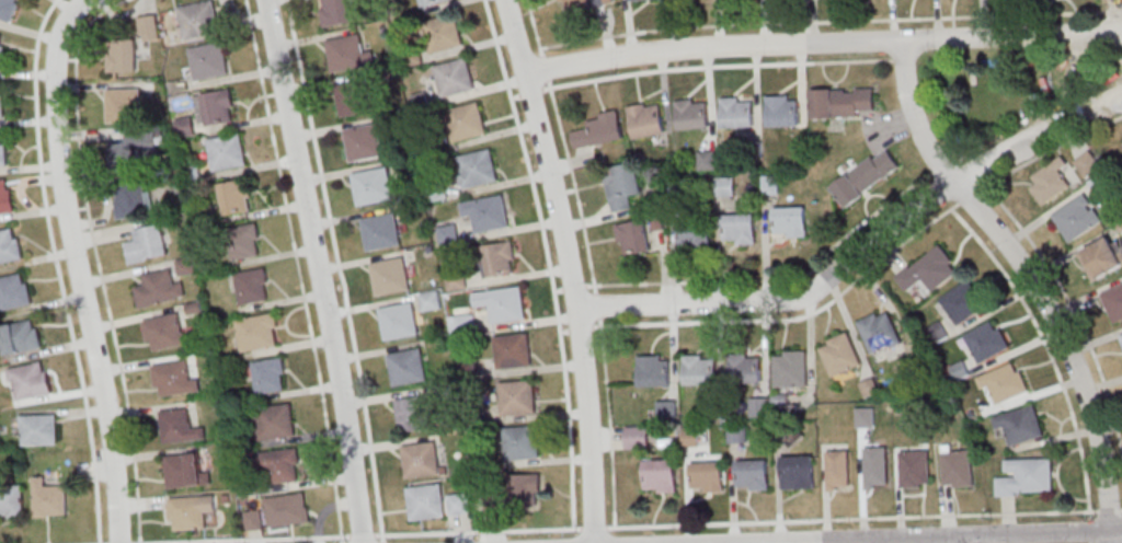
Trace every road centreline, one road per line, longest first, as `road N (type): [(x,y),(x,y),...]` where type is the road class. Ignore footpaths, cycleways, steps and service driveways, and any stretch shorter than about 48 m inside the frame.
road 1 (residential): [(1121,98),(950,184),(828,280),(788,302),(576,310)]
road 2 (residential): [(1121,28),(665,54),(525,74)]
road 3 (residential): [(119,542),(113,446),(62,182),(56,93),(65,30),(89,0)]
road 4 (residential): [(903,43),(930,153),(1027,274),(1076,366),(1106,478),(1109,542)]
road 5 (residential): [(594,542),(573,282),(505,0)]
road 6 (residential): [(363,542),(339,373),(266,0)]
road 7 (residential): [(1121,532),(777,542)]

